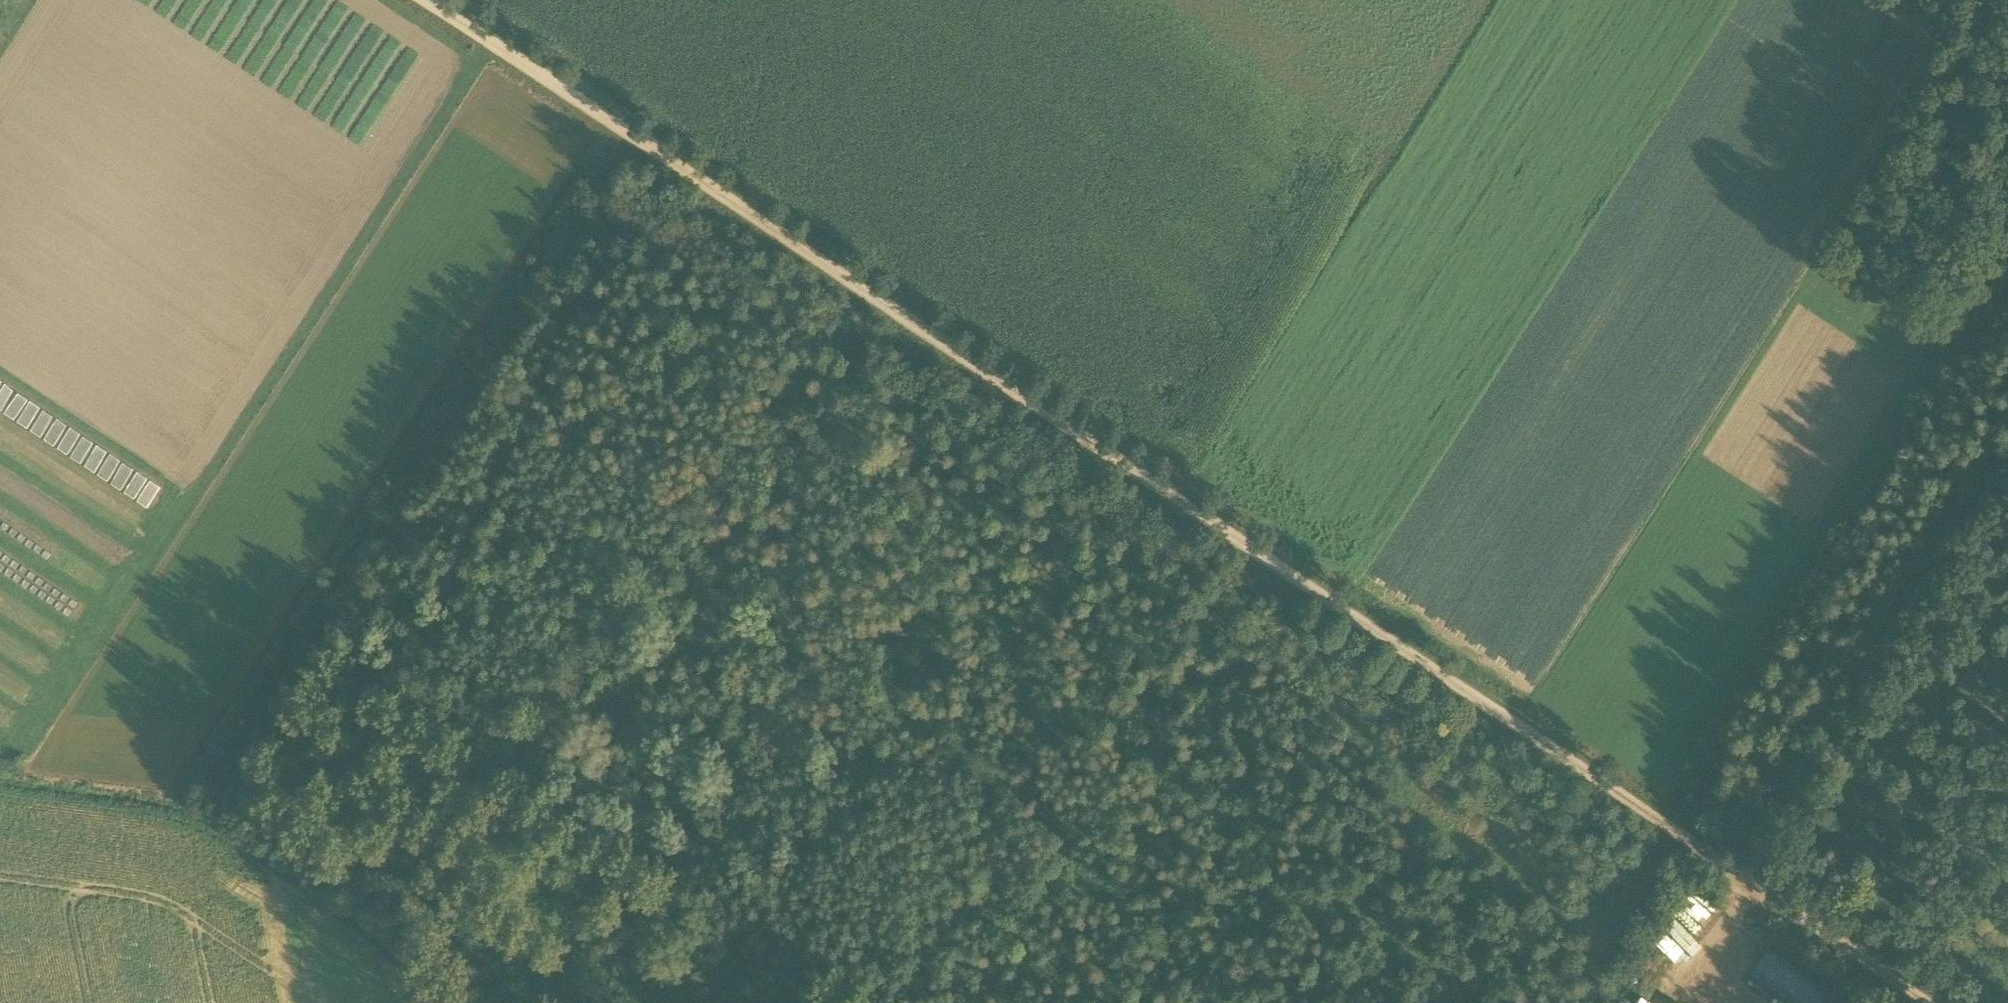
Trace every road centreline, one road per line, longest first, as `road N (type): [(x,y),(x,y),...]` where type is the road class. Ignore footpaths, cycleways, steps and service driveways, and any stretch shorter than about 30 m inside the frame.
road 1 (track): [(424,0),(1925,1002)]
road 2 (track): [(488,43),(57,708)]

